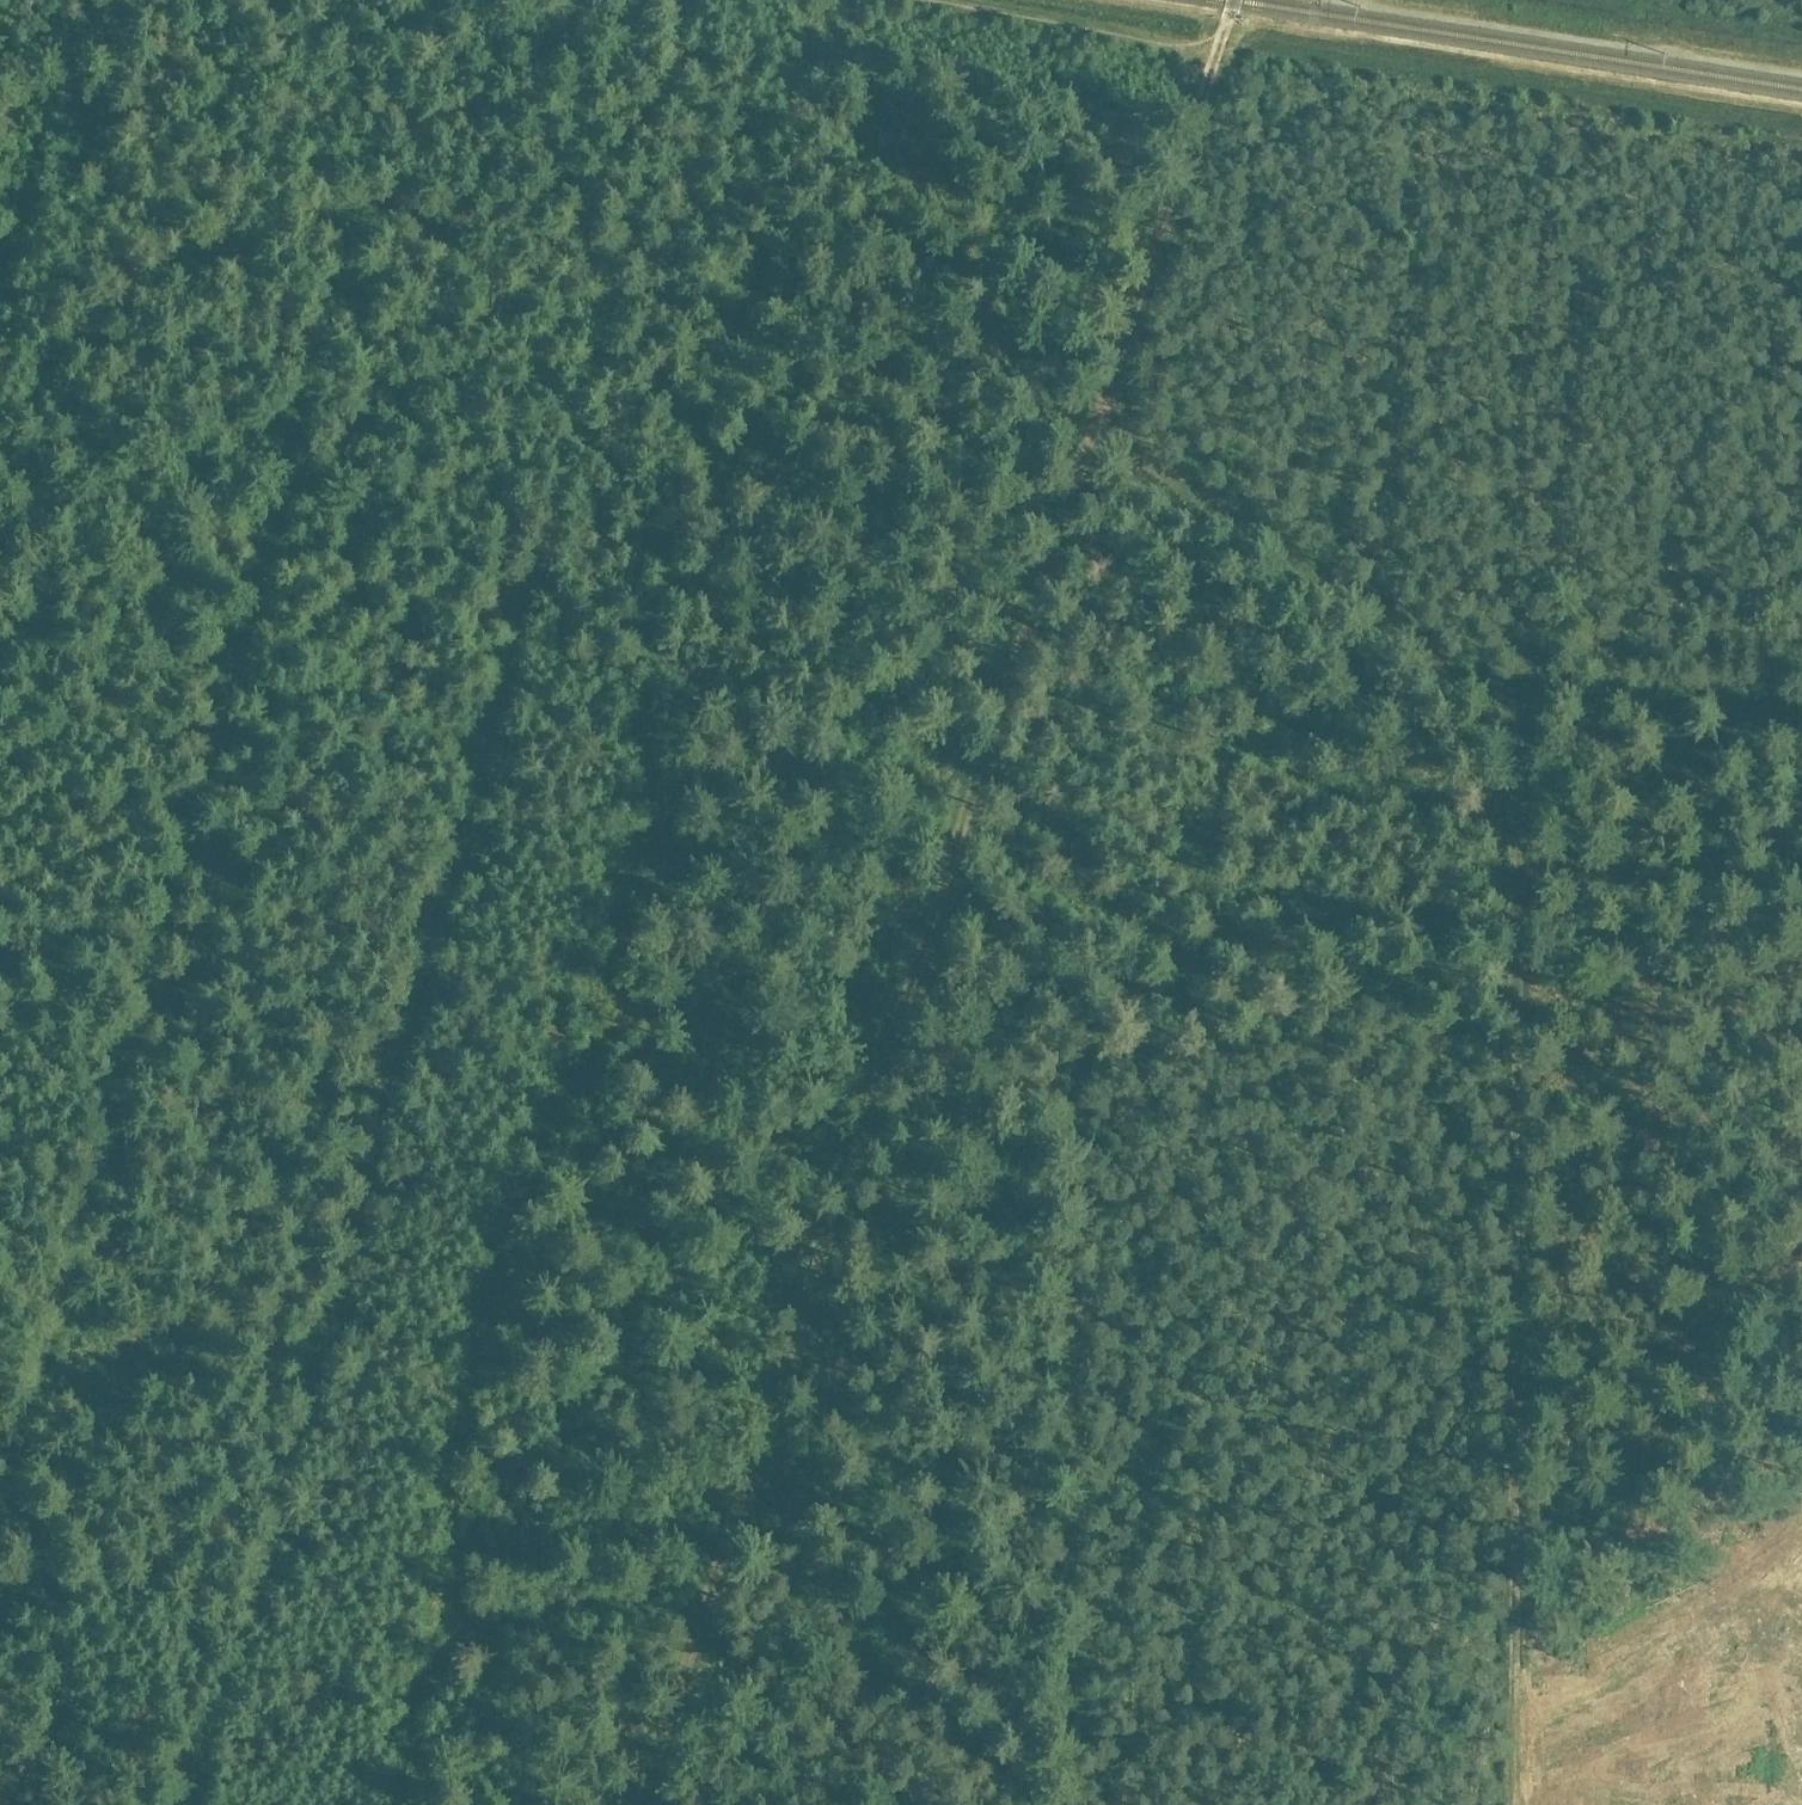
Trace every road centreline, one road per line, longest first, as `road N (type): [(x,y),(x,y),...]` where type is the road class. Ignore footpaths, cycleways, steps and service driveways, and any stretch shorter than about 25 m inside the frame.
road 1 (track): [(699,0),(211,1804)]
road 2 (track): [(643,1804),(647,1766),(1109,407),(1220,50)]
road 3 (track): [(1109,407),(1502,696),(1801,720)]
road 4 (track): [(927,0),(1220,50)]

